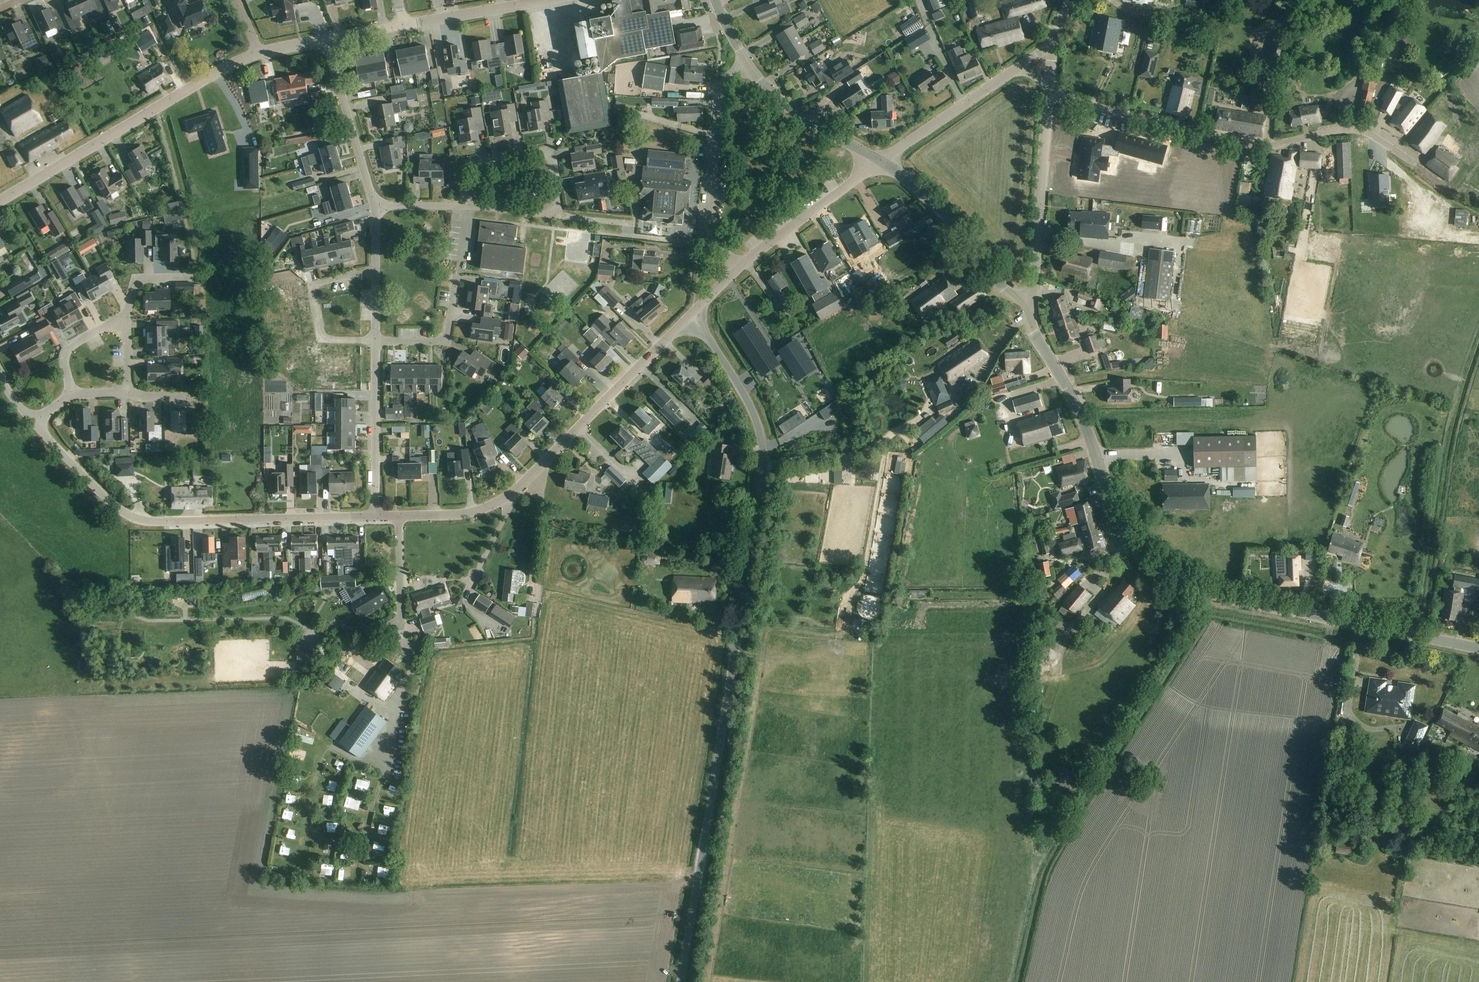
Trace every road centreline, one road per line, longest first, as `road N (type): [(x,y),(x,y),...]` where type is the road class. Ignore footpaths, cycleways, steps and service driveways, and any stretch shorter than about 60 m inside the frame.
road 1 (unclassified): [(681,981),(763,459),(754,415),(694,314)]
road 2 (tertiary): [(1478,648),(1202,591),(1143,558),(1121,527),(1087,430),(1039,342),(1033,300)]
road 3 (residential): [(1049,85),(1247,144),(1352,129),(1414,163)]
road 4 (unclassified): [(375,516),(150,522),(118,509),(33,423)]
road 5 (unclassified): [(694,314),(492,506),(399,516)]
road 6 (unclassified): [(0,202),(259,52)]
road 7 (residential): [(463,207),(462,166),(550,155),(556,215),(467,207)]
road 8 (residential): [(745,61),(720,104),(708,227),(738,267)]
road 9 (unclassified): [(1033,300),(1049,85)]
road 10 (tertiary): [(1033,300),(1009,293),(941,212),(879,161)]
road 11 (unclassified): [(738,267),(879,161)]
road 12 (residential): [(375,516),(375,340)]
road 13 (residential): [(375,206),(326,39)]
road 14 (tertiary): [(879,161),(796,113),(745,61)]
road 15 (residential): [(375,340),(324,340),(312,293),(322,283),(375,270)]
road 16 (unclassified): [(879,161),(1019,68)]
road 17 (unclassified): [(404,26),(555,0)]
road 18 (residential): [(456,277),(446,339),(375,340)]
road 19 (residential): [(399,516),(402,642)]

